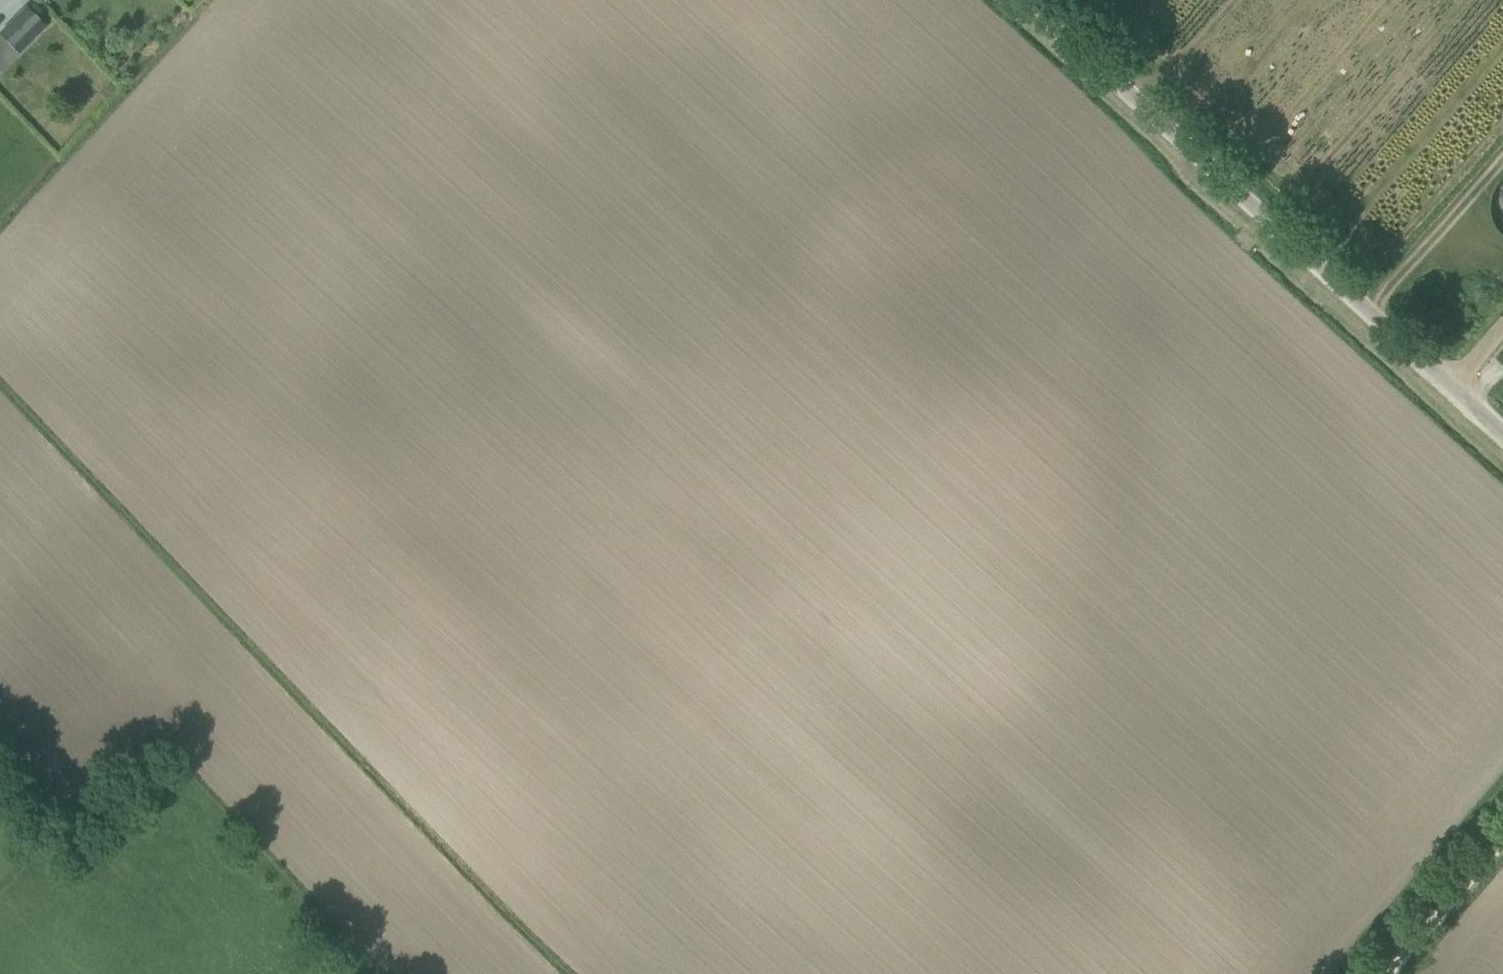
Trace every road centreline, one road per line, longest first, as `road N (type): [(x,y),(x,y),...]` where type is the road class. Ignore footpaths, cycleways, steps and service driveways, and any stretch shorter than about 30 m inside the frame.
road 1 (unclassified): [(1502,433),(1028,0)]
road 2 (track): [(1381,973),(1502,829)]

